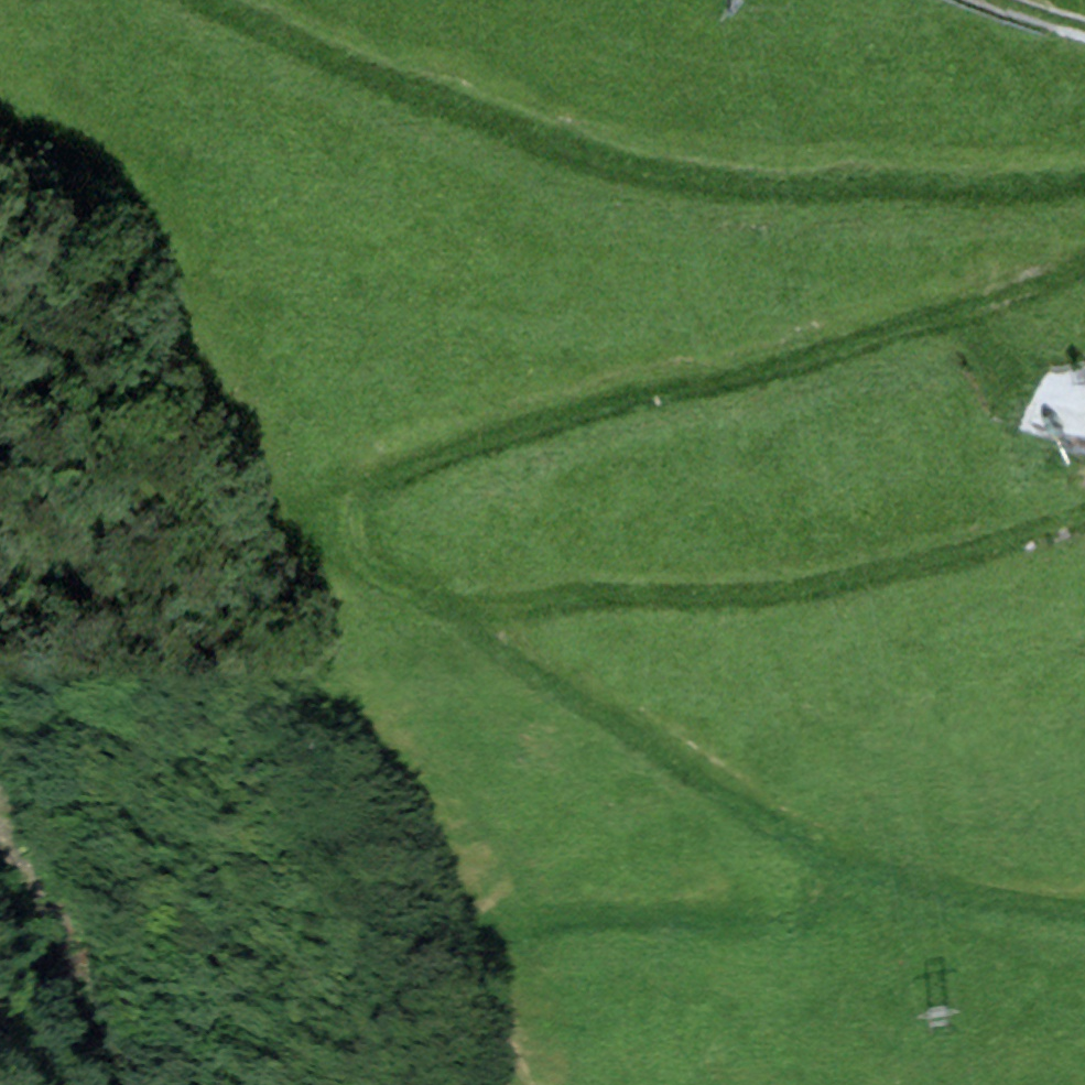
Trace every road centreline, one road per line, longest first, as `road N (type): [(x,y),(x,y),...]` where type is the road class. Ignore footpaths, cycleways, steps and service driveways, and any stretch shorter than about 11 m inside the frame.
road 1 (track): [(514,1084),(479,1004),(467,949),(477,929),(626,916),(761,920),(791,915),(819,895),(826,867),(807,837),(514,657),(482,626),(492,608),(552,597),(797,587),(1084,517)]
road 2 (track): [(486,619),(372,568),(351,524),(357,488),(445,452),(626,396),(924,325),(1084,258)]
road 3 (track): [(1084,179),(778,187),(680,177),(579,154),(206,0)]
road 4 (track): [(826,867),(882,884),(1084,911)]

